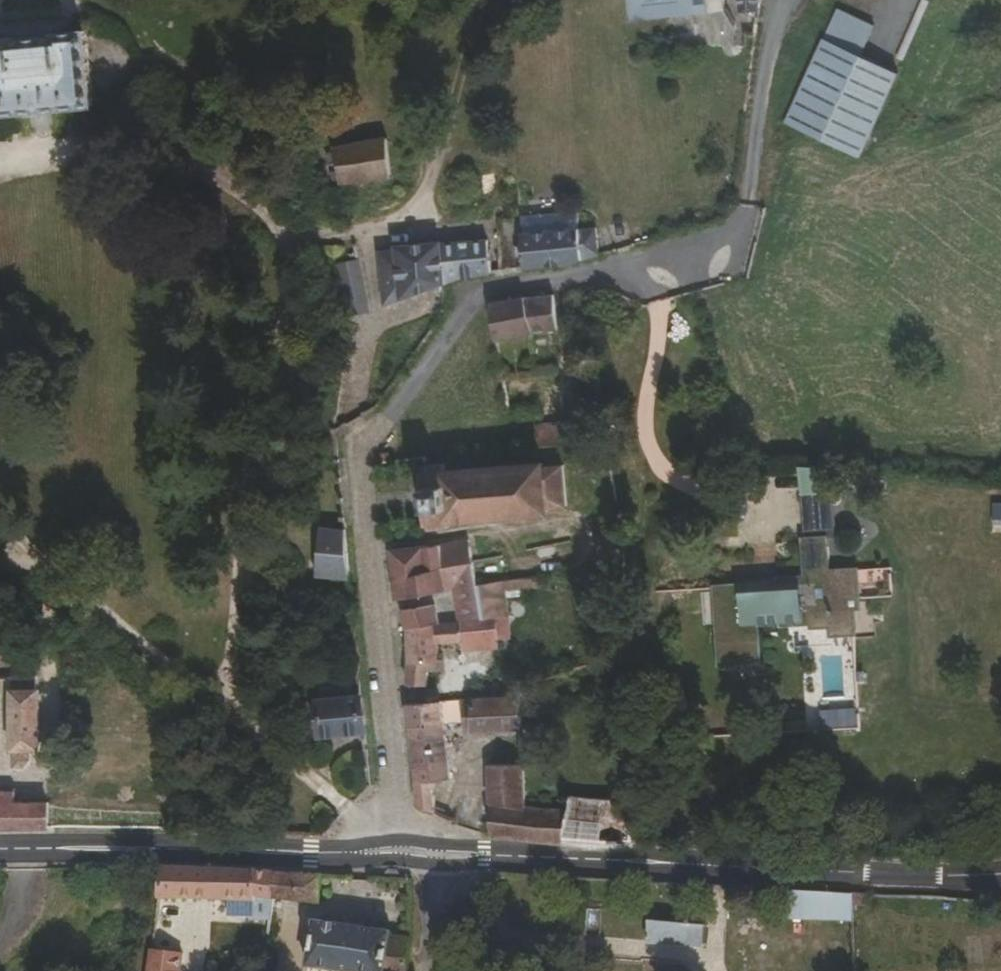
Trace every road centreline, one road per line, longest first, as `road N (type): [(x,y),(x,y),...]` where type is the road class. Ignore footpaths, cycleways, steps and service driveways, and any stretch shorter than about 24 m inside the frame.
road 1 (residential): [(612,272),(492,290),(467,309),(373,436),(363,466),(399,850)]
road 2 (tertiary): [(1000,876),(428,853)]
road 3 (tertiary): [(399,850),(0,849)]
road 4 (track): [(432,173),(480,0)]
road 5 (residential): [(729,240),(732,267),(702,283),(657,292),(612,272)]
road 6 (residential): [(729,240),(612,272)]

